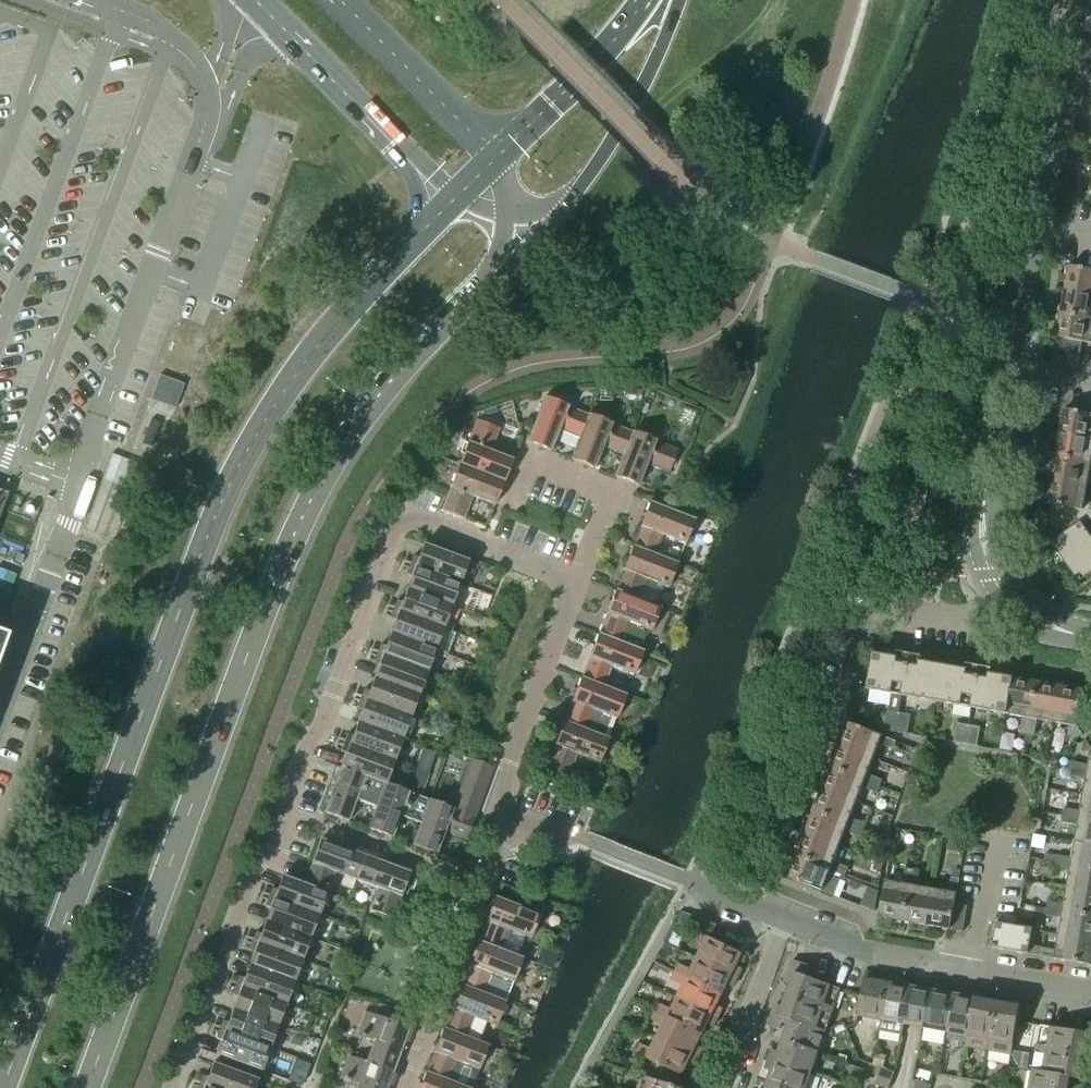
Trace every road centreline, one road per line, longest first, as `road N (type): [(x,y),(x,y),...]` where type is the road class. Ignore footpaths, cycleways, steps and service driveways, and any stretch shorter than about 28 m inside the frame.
road 1 (secondary): [(453,199),(319,341),(234,478),(3,1087)]
road 2 (secondary): [(93,1087),(298,538),(367,419),(533,236)]
road 3 (residential): [(171,1087),(257,866),(292,819),(400,515),(574,585)]
road 4 (tertiary): [(1009,597),(993,576),(984,507),(1010,337),(1039,227)]
road 5 (residential): [(781,918),(858,950),(1090,993)]
road 6 (residential): [(406,1087),(508,817)]
road 7 (secondary): [(533,236),(583,187),(617,138),(681,0)]
road 8 (tertiary): [(254,0),(453,199)]
road 9 (residential): [(830,710),(880,604),(971,620),(1009,597)]
road 10 (residential): [(508,817),(507,773),(574,585)]
road 11 (tertiary): [(494,160),(341,0)]
road 12 (secondary): [(645,0),(494,160)]
road 13 (residential): [(574,585),(614,494),(530,462),(517,487)]
road 14 (residential): [(717,1087),(781,918)]
road 15 (tertiary): [(1039,227),(1090,56)]

